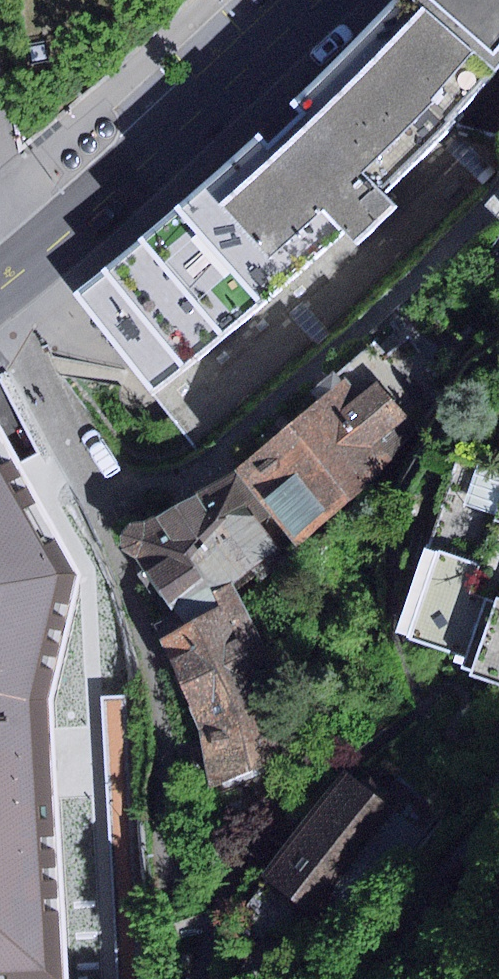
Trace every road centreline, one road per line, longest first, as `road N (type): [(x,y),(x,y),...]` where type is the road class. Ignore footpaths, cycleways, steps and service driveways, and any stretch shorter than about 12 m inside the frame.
road 1 (residential): [(0,288),(331,0)]

